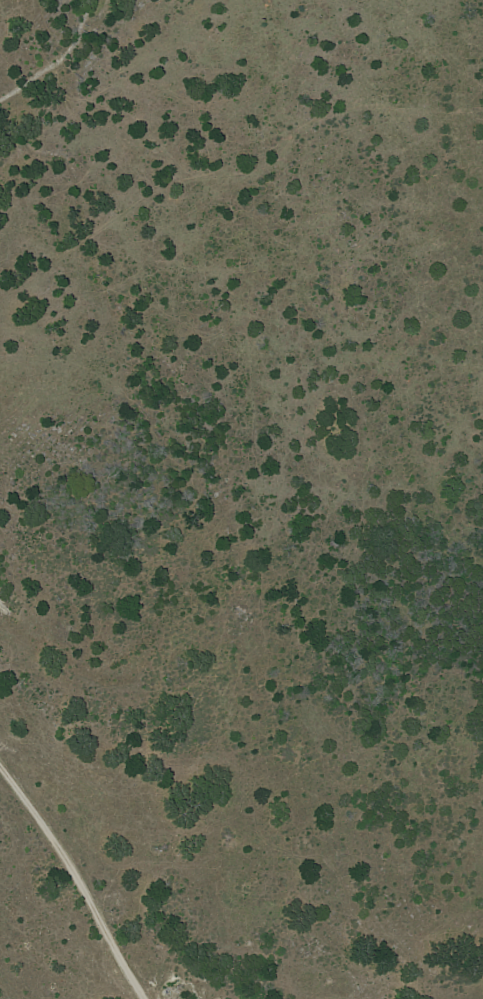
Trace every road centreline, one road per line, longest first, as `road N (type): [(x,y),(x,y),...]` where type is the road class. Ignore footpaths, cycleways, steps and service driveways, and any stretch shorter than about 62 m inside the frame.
road 1 (residential): [(0,792),(140,998)]

